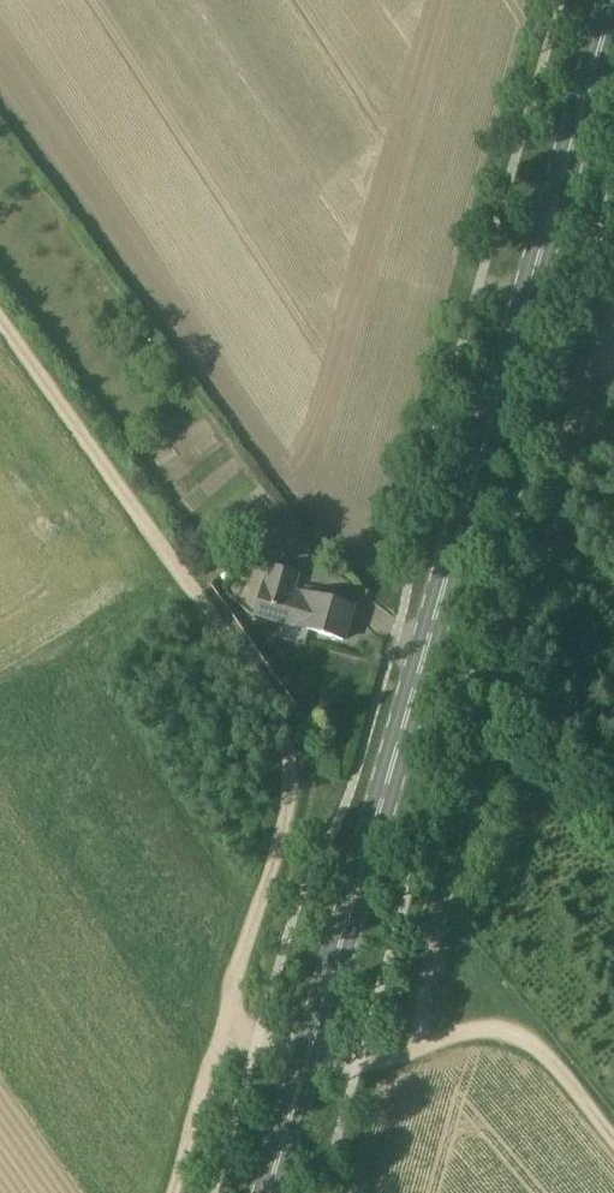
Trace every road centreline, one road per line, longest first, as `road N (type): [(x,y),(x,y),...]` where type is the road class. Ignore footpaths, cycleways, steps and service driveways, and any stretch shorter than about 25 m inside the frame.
road 1 (primary): [(269,1192),(613,52)]
road 2 (track): [(224,1033),(231,990),(293,821),(294,749),(266,670),(0,318)]
road 3 (track): [(613,1135),(534,1038),(506,1026),(359,1067),(259,1046)]

